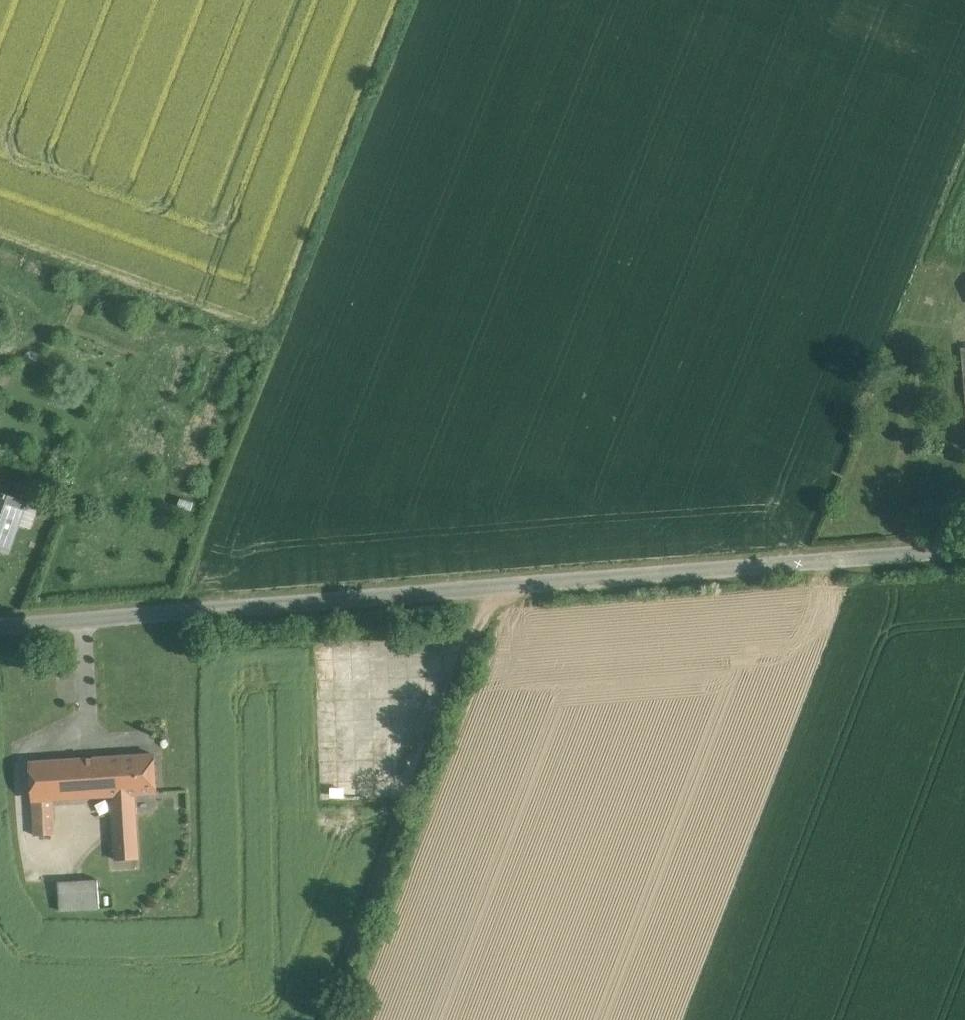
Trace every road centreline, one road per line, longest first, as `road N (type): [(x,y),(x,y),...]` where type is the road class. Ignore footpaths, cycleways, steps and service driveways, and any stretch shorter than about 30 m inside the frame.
road 1 (unclassified): [(0,622),(964,547)]

